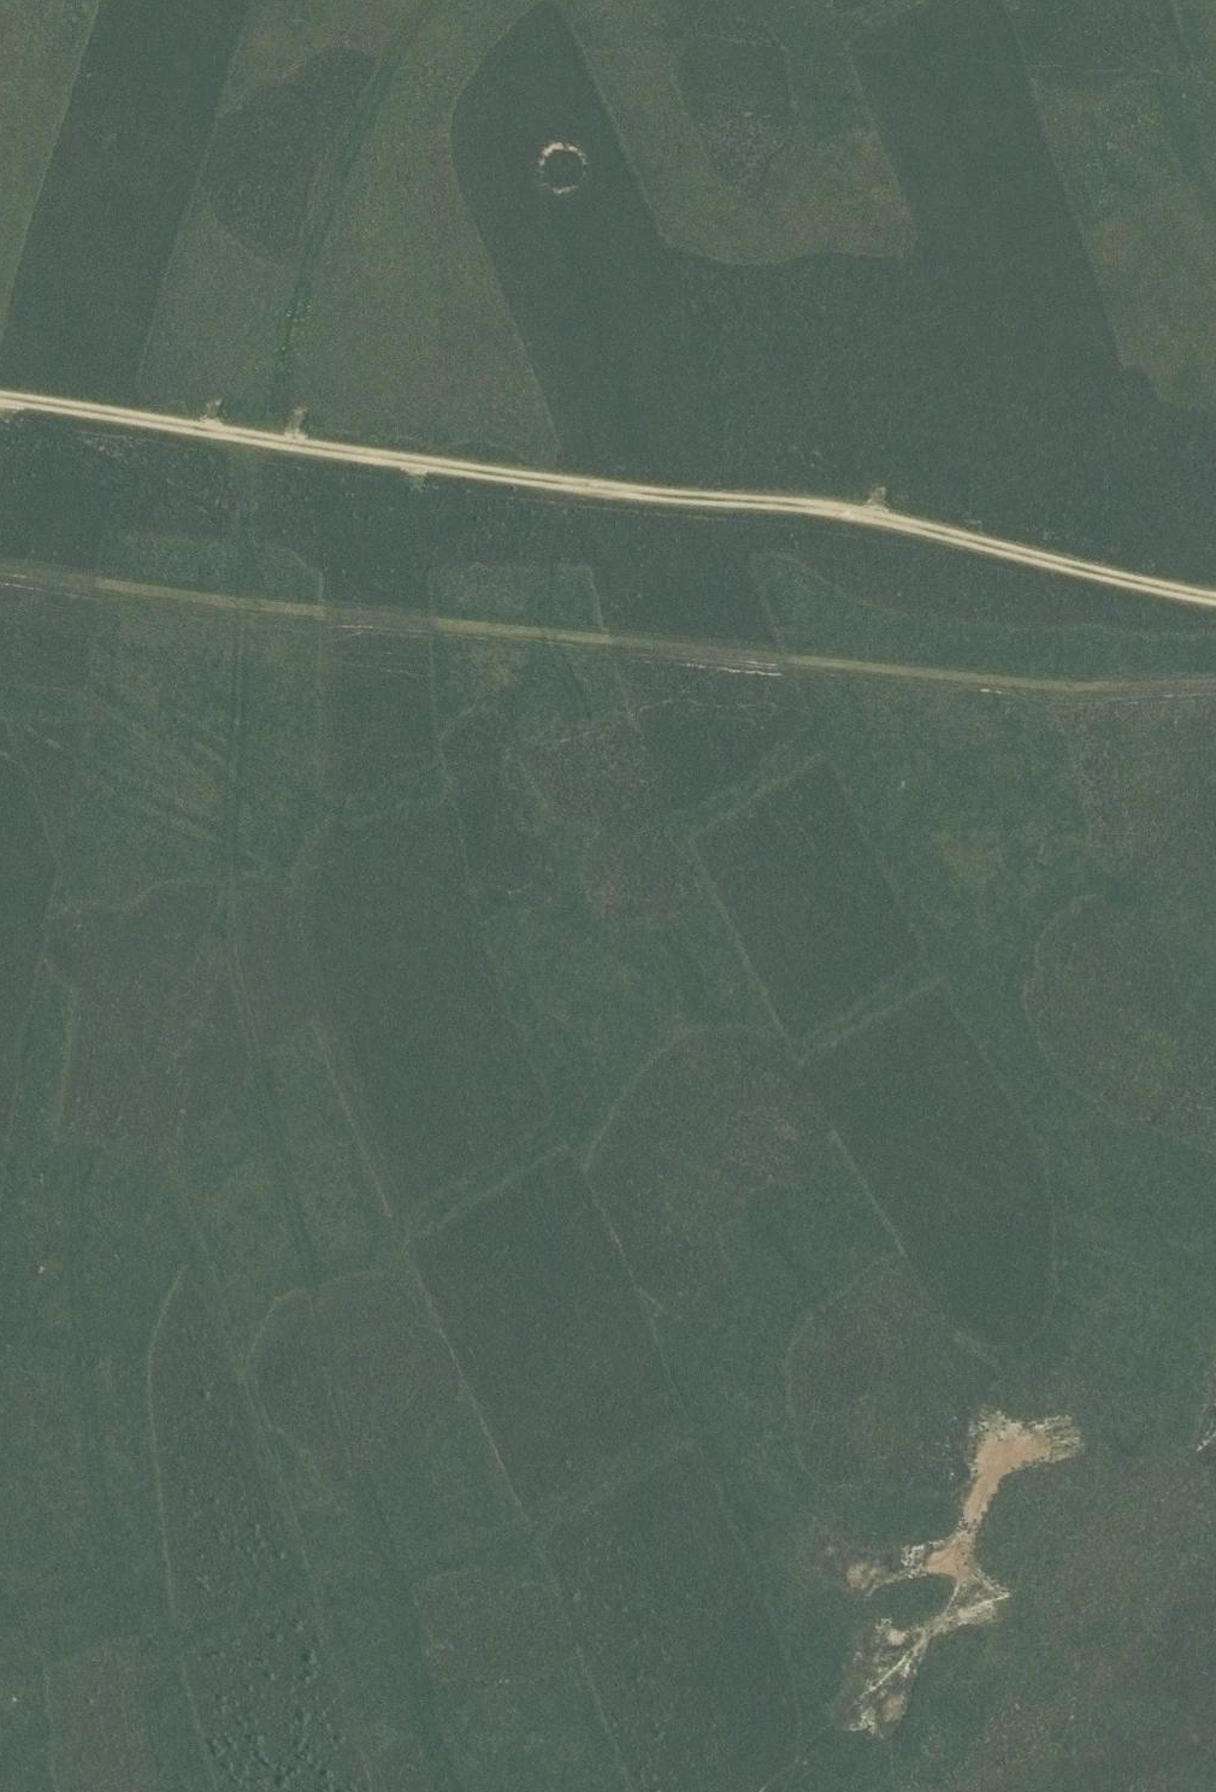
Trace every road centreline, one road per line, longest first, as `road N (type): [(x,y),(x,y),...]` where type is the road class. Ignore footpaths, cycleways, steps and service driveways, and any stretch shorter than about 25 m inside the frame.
road 1 (track): [(1215,591),(837,509),(495,472),(0,396)]

